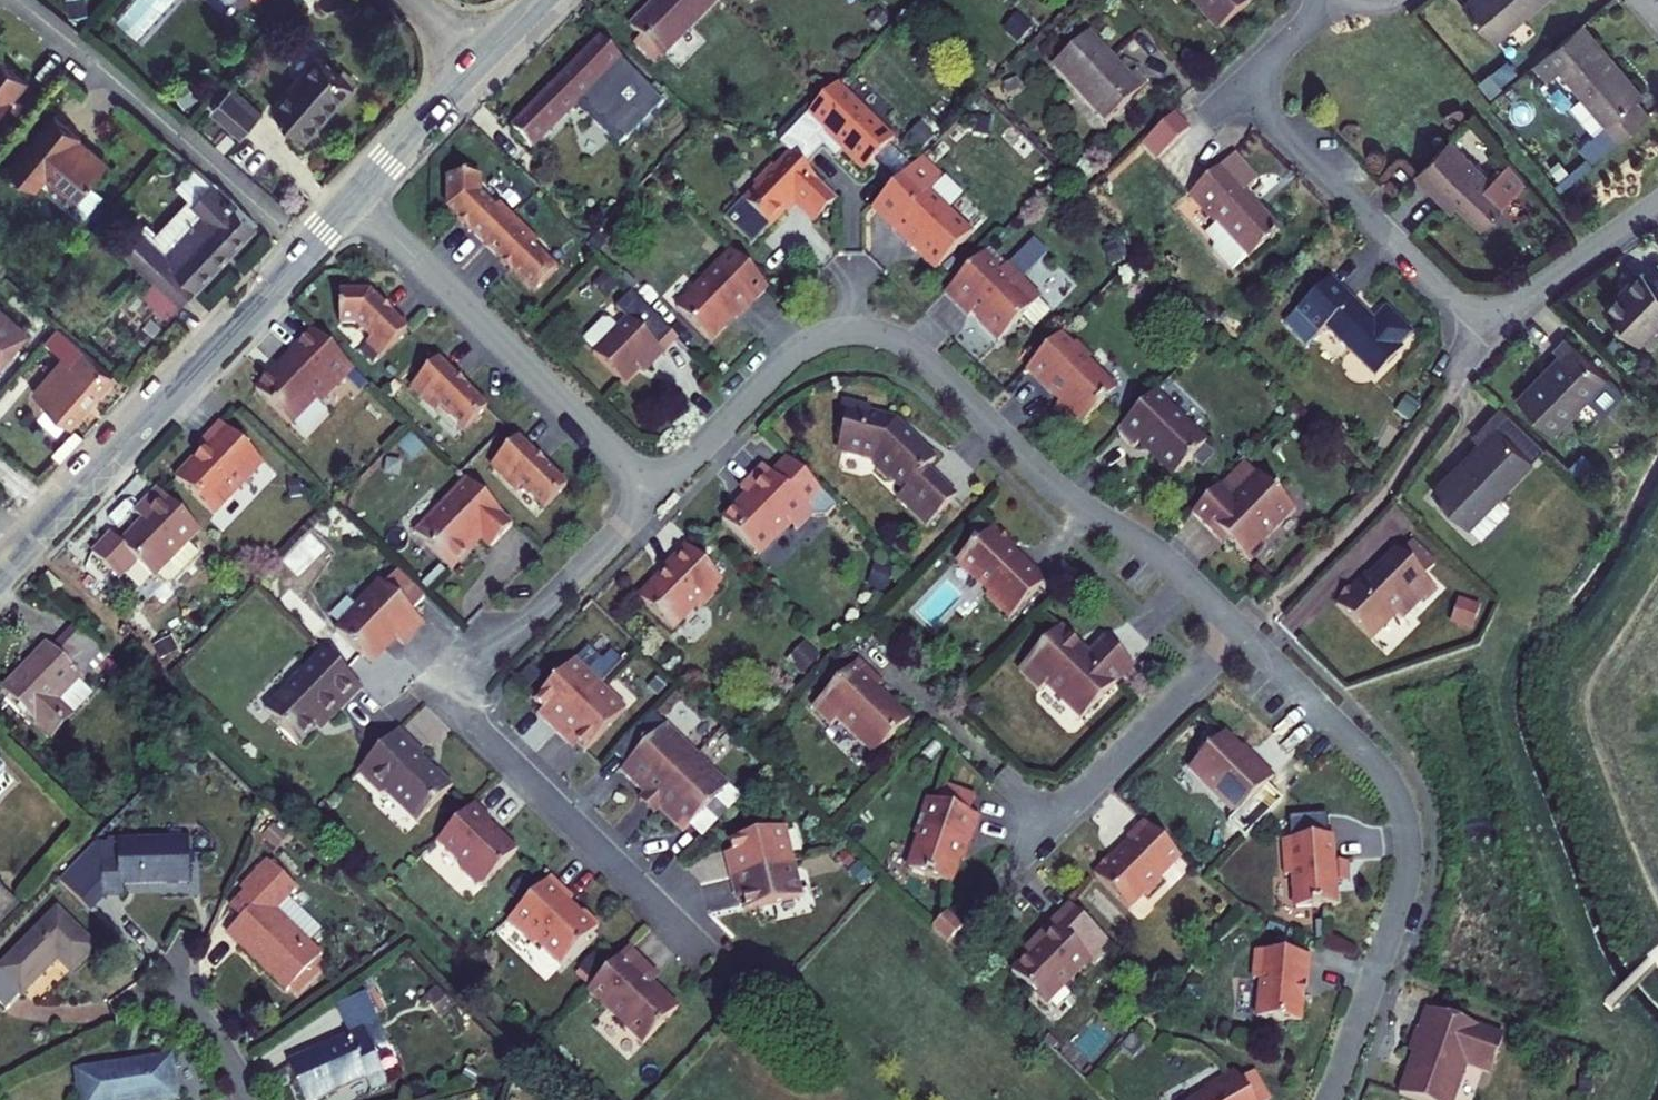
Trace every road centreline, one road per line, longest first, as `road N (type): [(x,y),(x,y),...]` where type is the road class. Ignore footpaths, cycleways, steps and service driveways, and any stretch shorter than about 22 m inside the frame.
road 1 (residential): [(1243,634),(1157,554),(1052,486),(923,356),(874,331),(838,331),(803,347),(655,494)]
road 2 (residential): [(1327,0),(1264,72),(1269,109),(1470,310),(1520,300),(1657,204)]
road 3 (residential): [(655,494),(476,672),(470,707),(487,742),(701,952)]
road 4 (residential): [(1328,1099),(1404,893),(1406,825),(1374,761),(1243,634)]
road 5 (residential): [(655,494),(354,196)]
road 6 (tertiary): [(23,553),(308,249)]
road 7 (residential): [(10,0),(72,42),(308,249)]
road 8 (residential): [(1243,634),(1051,826)]
road 9 (tertiary): [(354,196),(482,57)]
road 10 (residential): [(248,1099),(232,1062),(174,982)]

